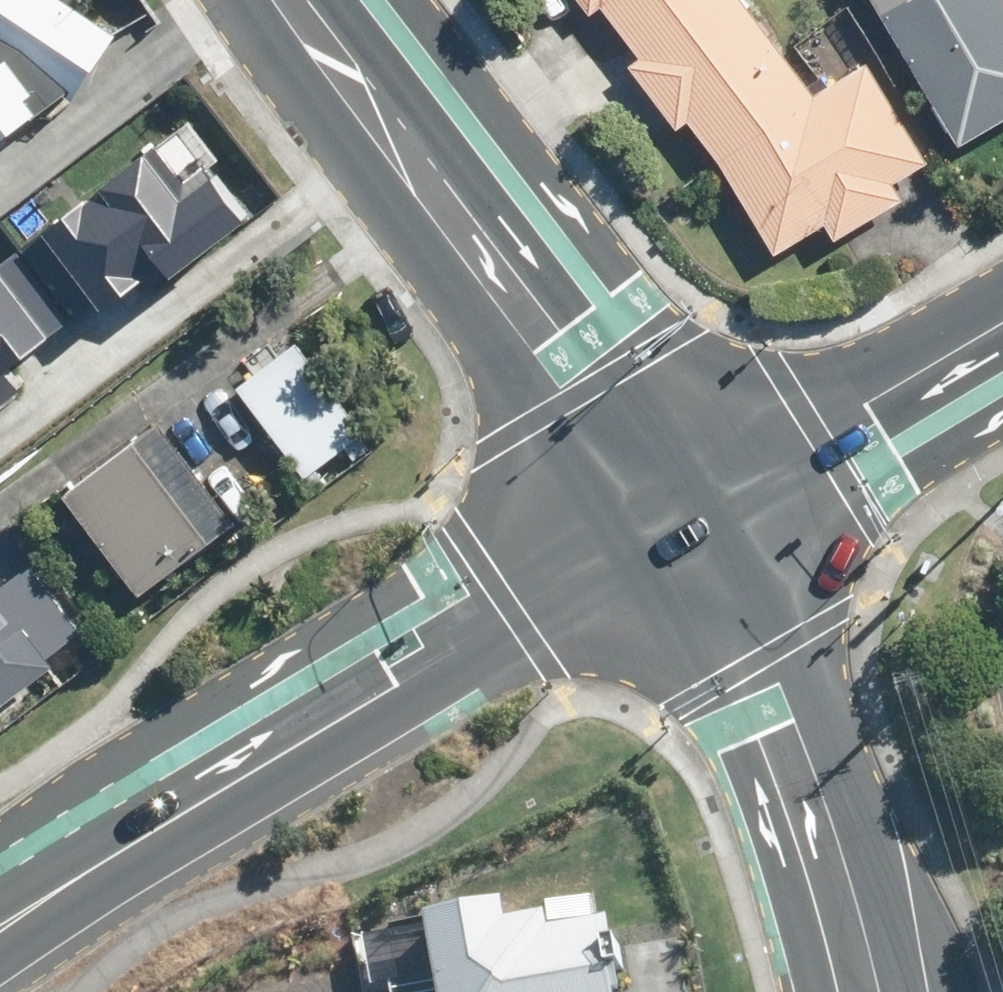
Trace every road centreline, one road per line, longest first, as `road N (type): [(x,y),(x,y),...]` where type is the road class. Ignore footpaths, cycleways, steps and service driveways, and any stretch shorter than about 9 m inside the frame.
road 1 (residential): [(668,489),(518,623),(0,949)]
road 2 (residential): [(0,893),(494,579),(668,489)]
road 3 (secondary): [(331,0),(606,375),(668,489)]
road 4 (secondary): [(668,489),(757,666),(861,991)]
road 5 (residential): [(668,489),(1002,322)]

